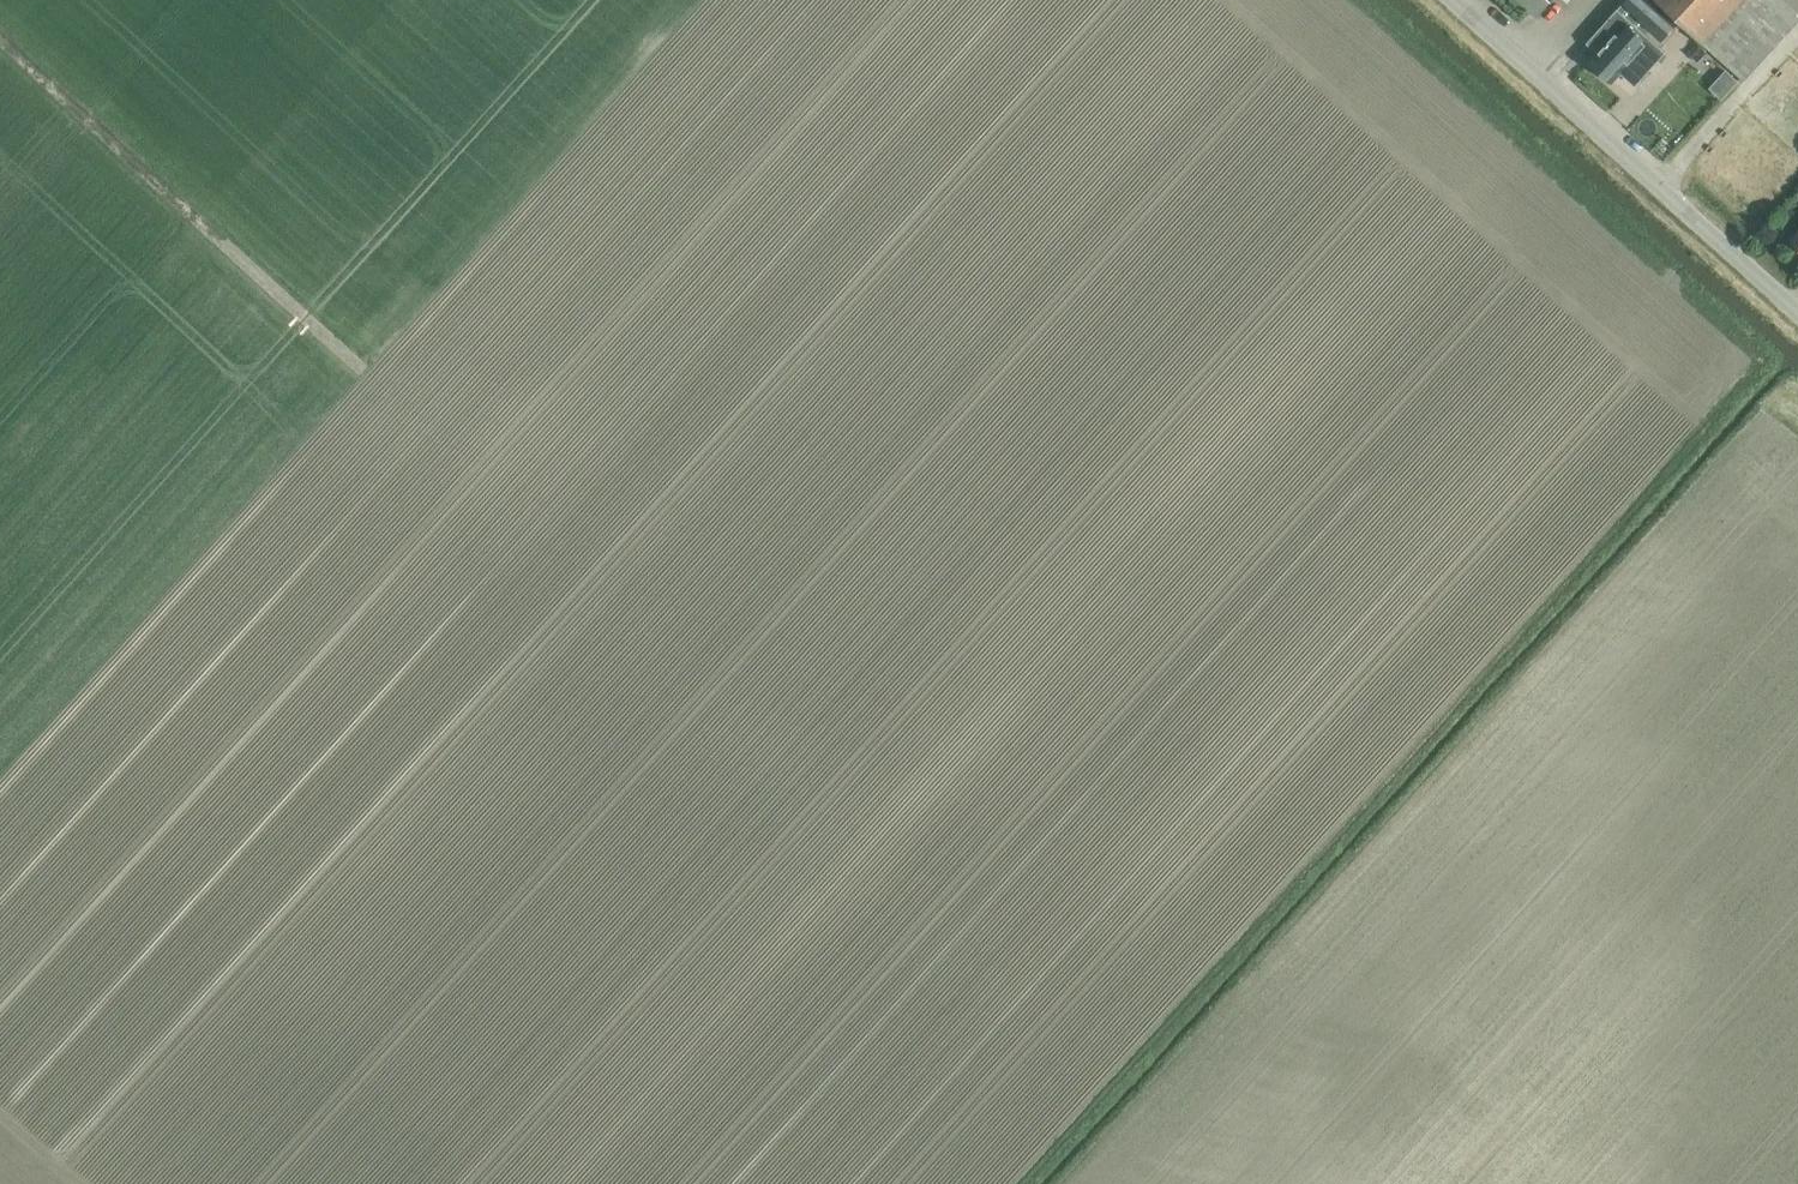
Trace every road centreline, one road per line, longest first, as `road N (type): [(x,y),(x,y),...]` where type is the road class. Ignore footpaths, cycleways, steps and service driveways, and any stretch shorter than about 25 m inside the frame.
road 1 (unclassified): [(1797,307),(1455,0)]

